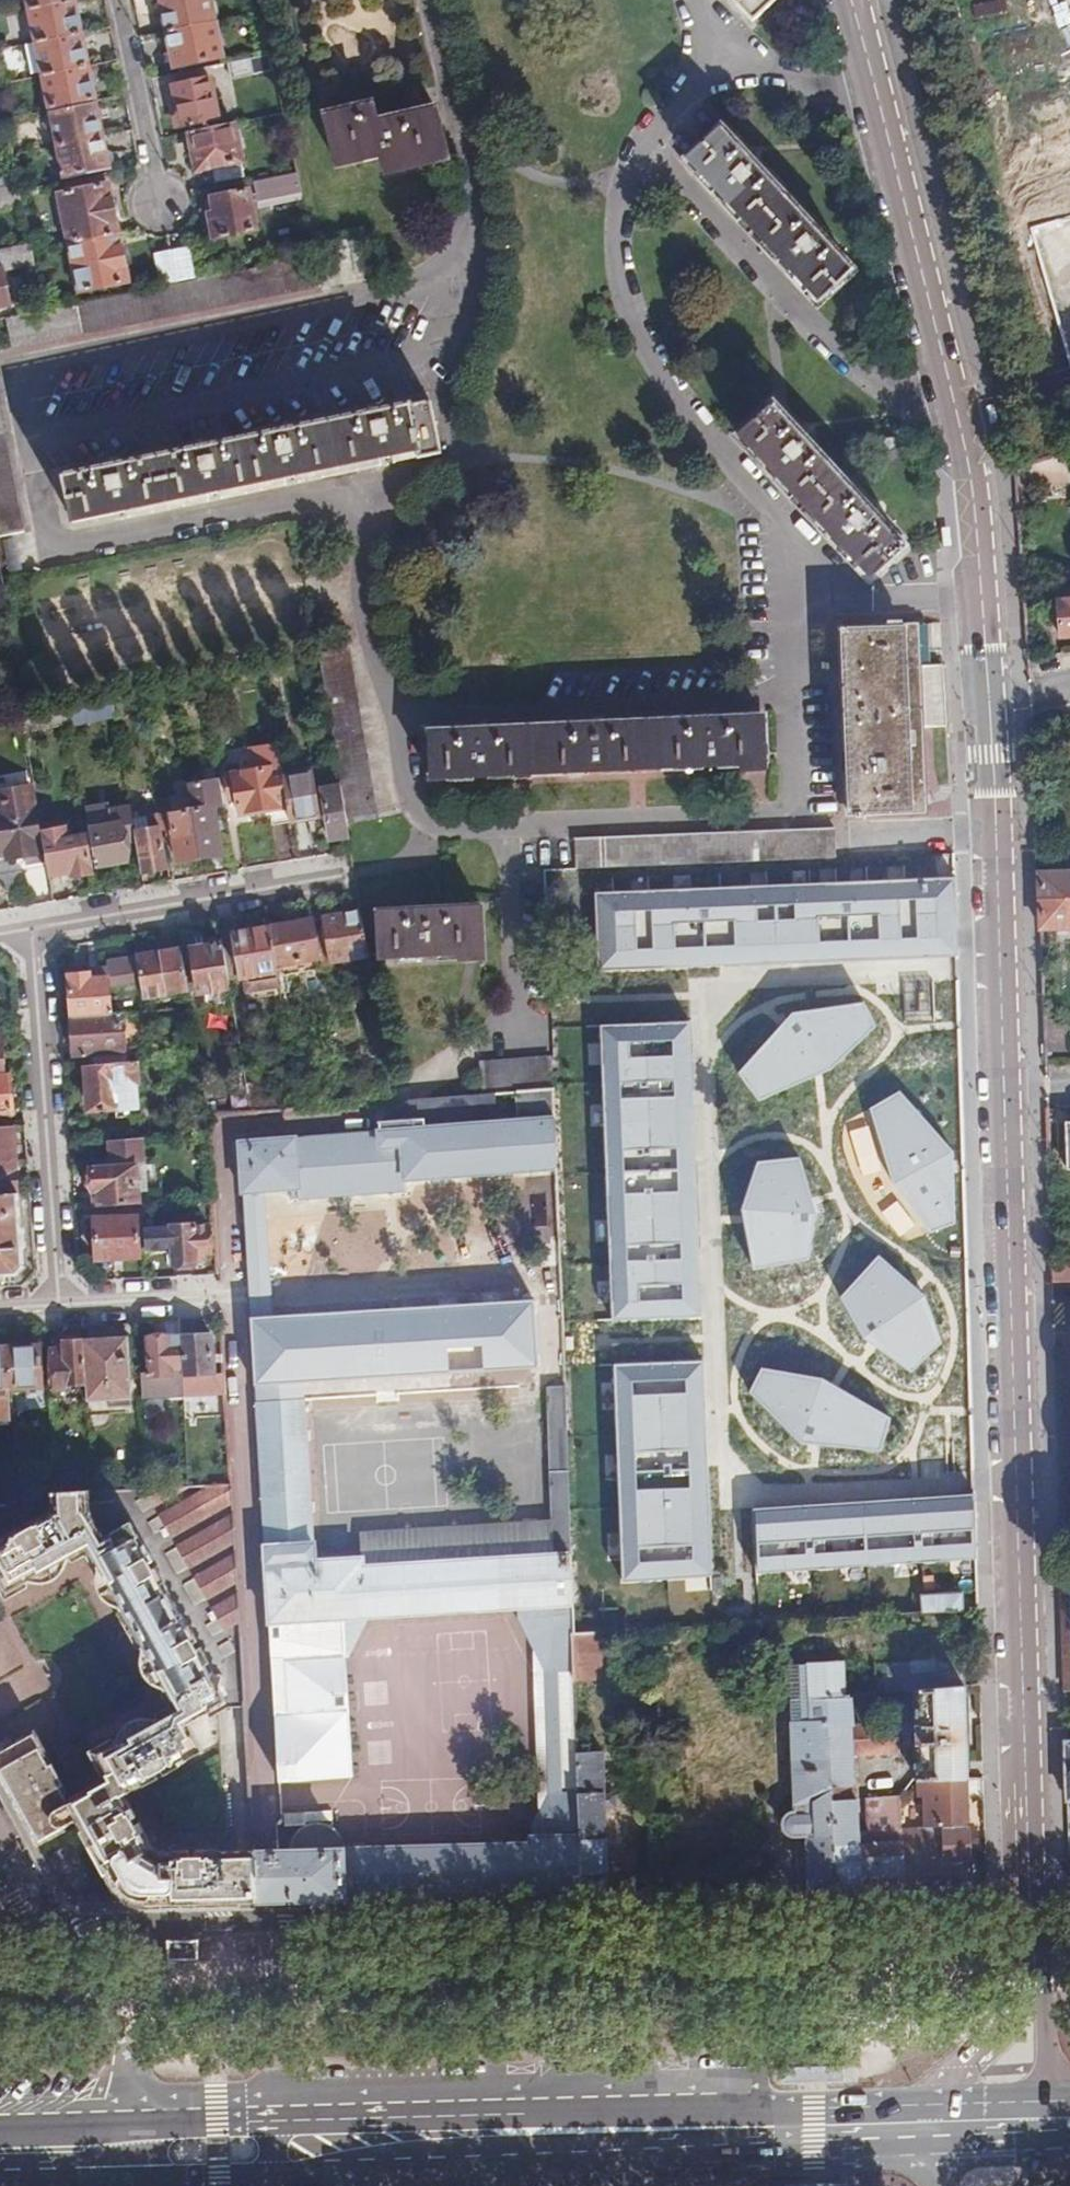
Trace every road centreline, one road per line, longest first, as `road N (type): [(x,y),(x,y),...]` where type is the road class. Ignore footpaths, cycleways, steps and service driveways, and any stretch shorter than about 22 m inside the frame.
road 1 (secondary): [(1016,1108),(1029,1899)]
road 2 (residential): [(258,1925),(1029,1899)]
road 3 (secondary): [(850,0),(972,480),(988,696)]
road 4 (primary): [(250,2185),(940,2154)]
road 5 (primary): [(934,2104),(279,2115)]
road 6 (secondary): [(988,696),(1016,1108)]
road 7 (residential): [(31,930),(58,1306)]
road 8 (residential): [(31,930),(342,875)]
road 9 (residential): [(167,202),(118,0)]
road 10 (secondary): [(1029,1929),(1006,2018),(934,2104)]
road 11 (residential): [(279,2115),(258,1925)]
road 12 (residential): [(124,2080),(118,2017),(54,1926)]
road 13 (secondary): [(1041,2102),(1029,1929)]
road 14 (residential): [(58,1306),(229,1296)]
road 15 (primary): [(279,2115),(130,2120)]
road 16 (residential): [(114,1925),(258,1925)]
road 17 (primary): [(130,2120),(0,2123)]

